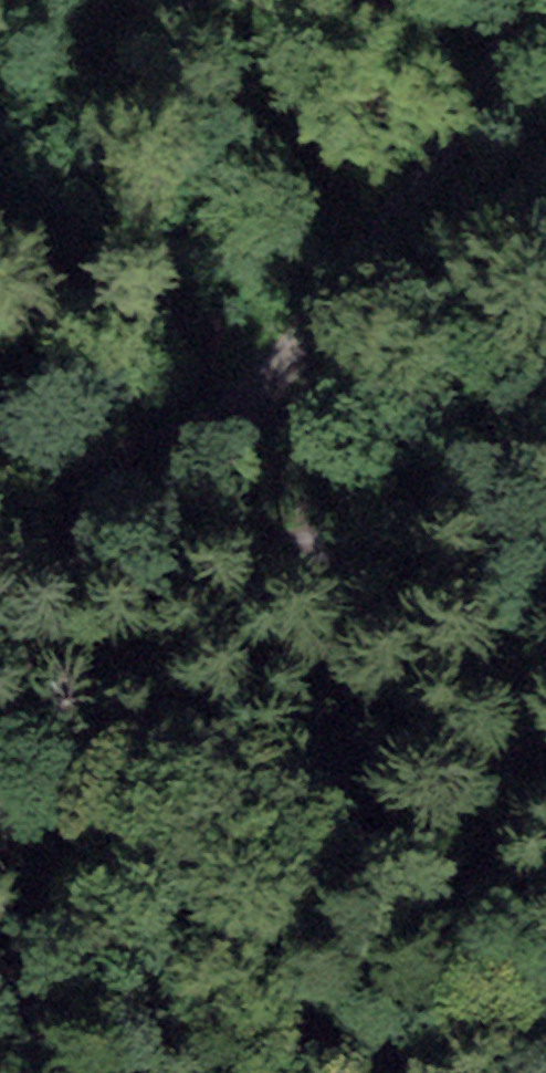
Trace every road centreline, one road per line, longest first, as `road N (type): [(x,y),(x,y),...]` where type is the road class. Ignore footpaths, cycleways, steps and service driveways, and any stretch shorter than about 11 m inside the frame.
road 1 (track): [(0,473),(221,420),(295,366),(325,294),(477,106),(514,0)]
road 2 (track): [(0,557),(175,543),(283,548),(427,522),(545,395)]
road 3 (track): [(545,1019),(382,1046),(347,1072)]

